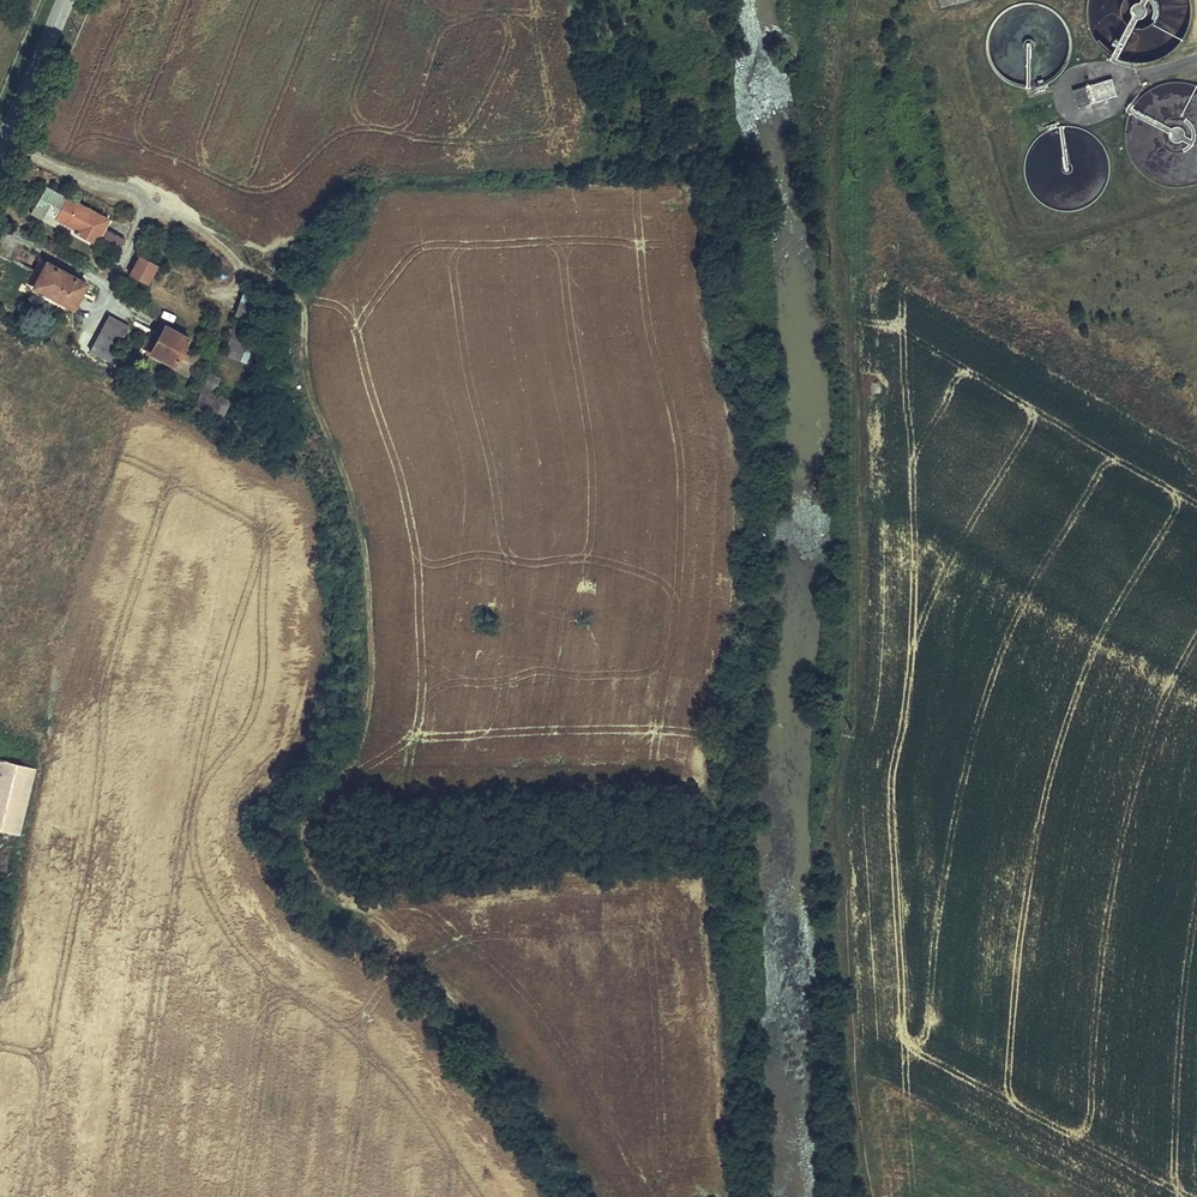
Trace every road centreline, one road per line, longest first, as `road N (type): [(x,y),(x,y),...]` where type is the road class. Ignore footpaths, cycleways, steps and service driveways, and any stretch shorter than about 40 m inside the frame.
road 1 (track): [(854,0),(835,143),(870,454),(838,772),(874,1196)]
road 2 (unclassified): [(0,156),(65,0)]

